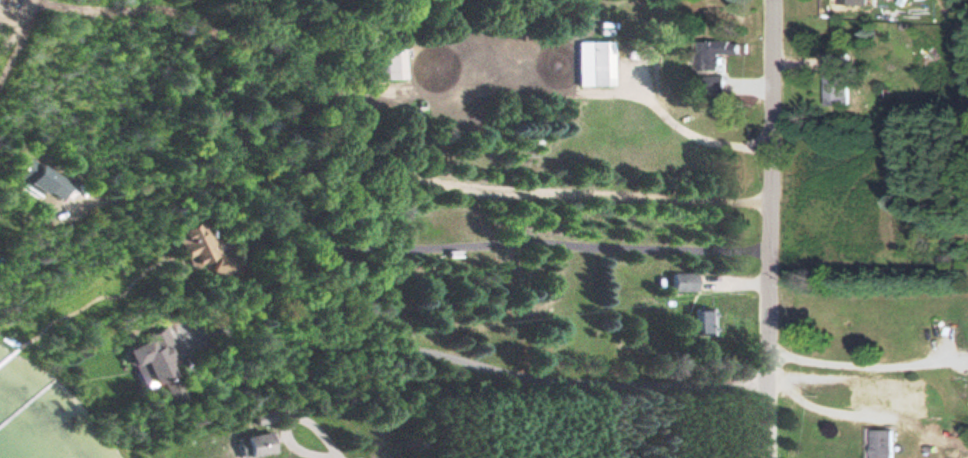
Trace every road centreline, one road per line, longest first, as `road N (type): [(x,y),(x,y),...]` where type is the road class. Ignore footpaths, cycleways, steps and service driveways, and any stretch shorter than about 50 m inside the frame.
road 1 (residential): [(764,457),(775,0)]

